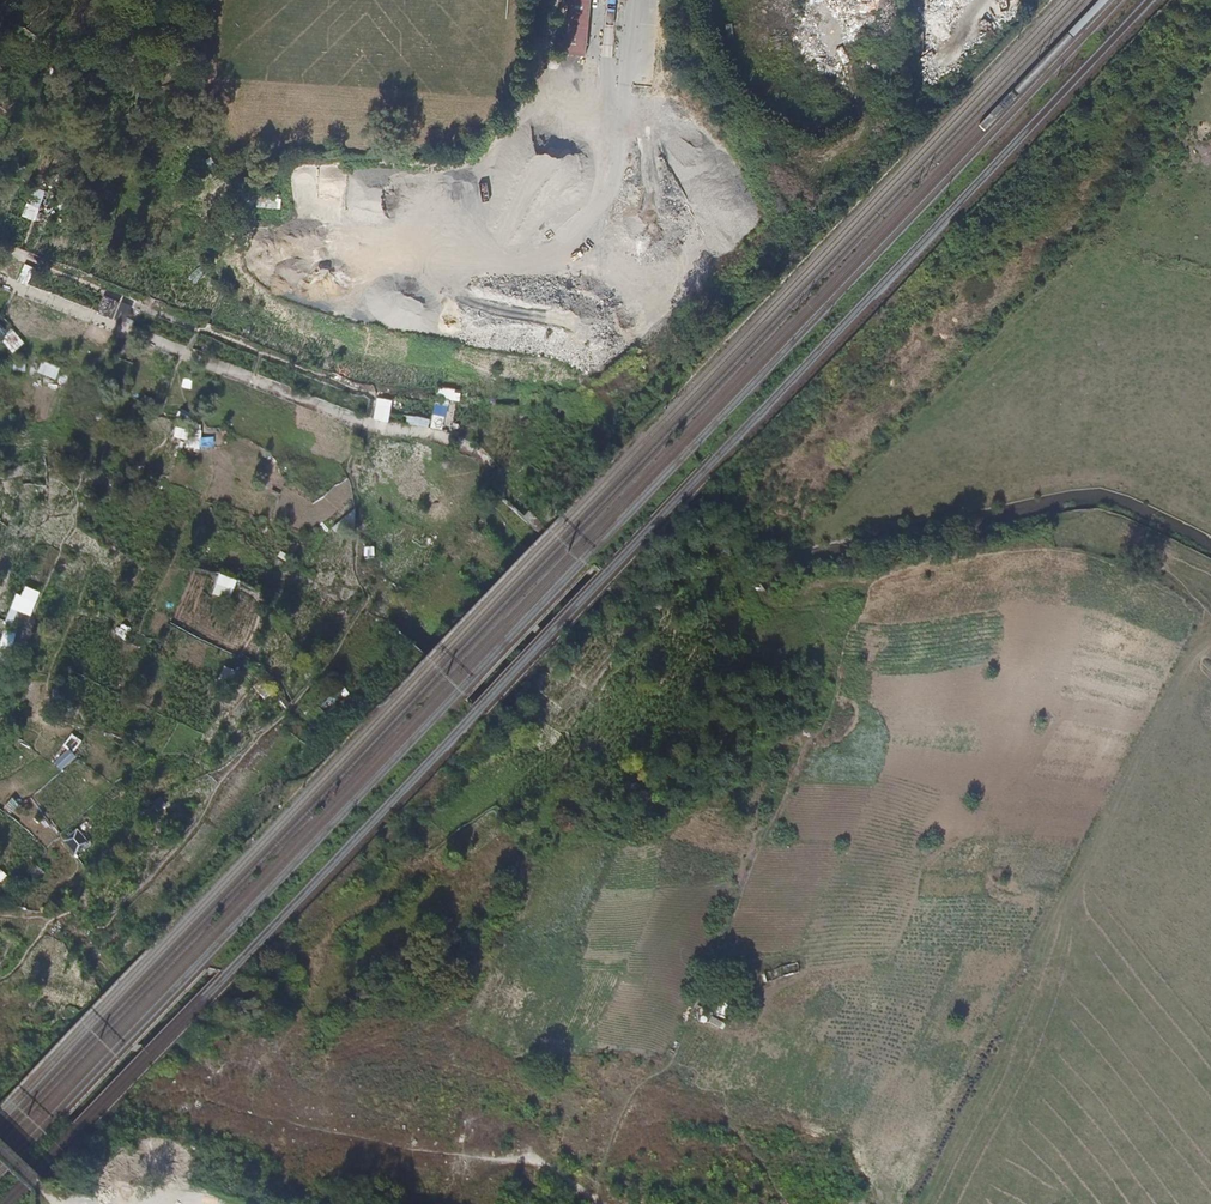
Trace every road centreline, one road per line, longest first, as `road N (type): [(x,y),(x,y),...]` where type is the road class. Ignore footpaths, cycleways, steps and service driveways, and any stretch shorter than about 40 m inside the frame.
road 1 (track): [(0,280),(363,423),(435,434),(479,456)]

